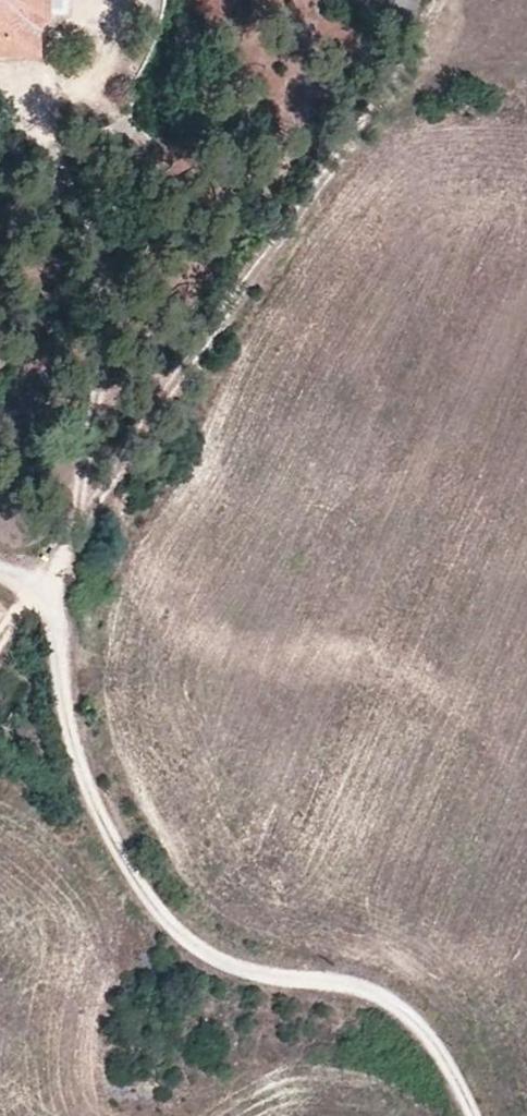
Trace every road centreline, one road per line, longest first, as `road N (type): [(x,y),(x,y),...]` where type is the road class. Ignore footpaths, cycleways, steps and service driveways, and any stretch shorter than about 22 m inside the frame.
road 1 (track): [(0,645),(447,0)]
road 2 (track): [(471,1115),(433,1045),(406,1016),(345,986),(239,969),(205,954),(160,911),(89,783),(54,576)]

